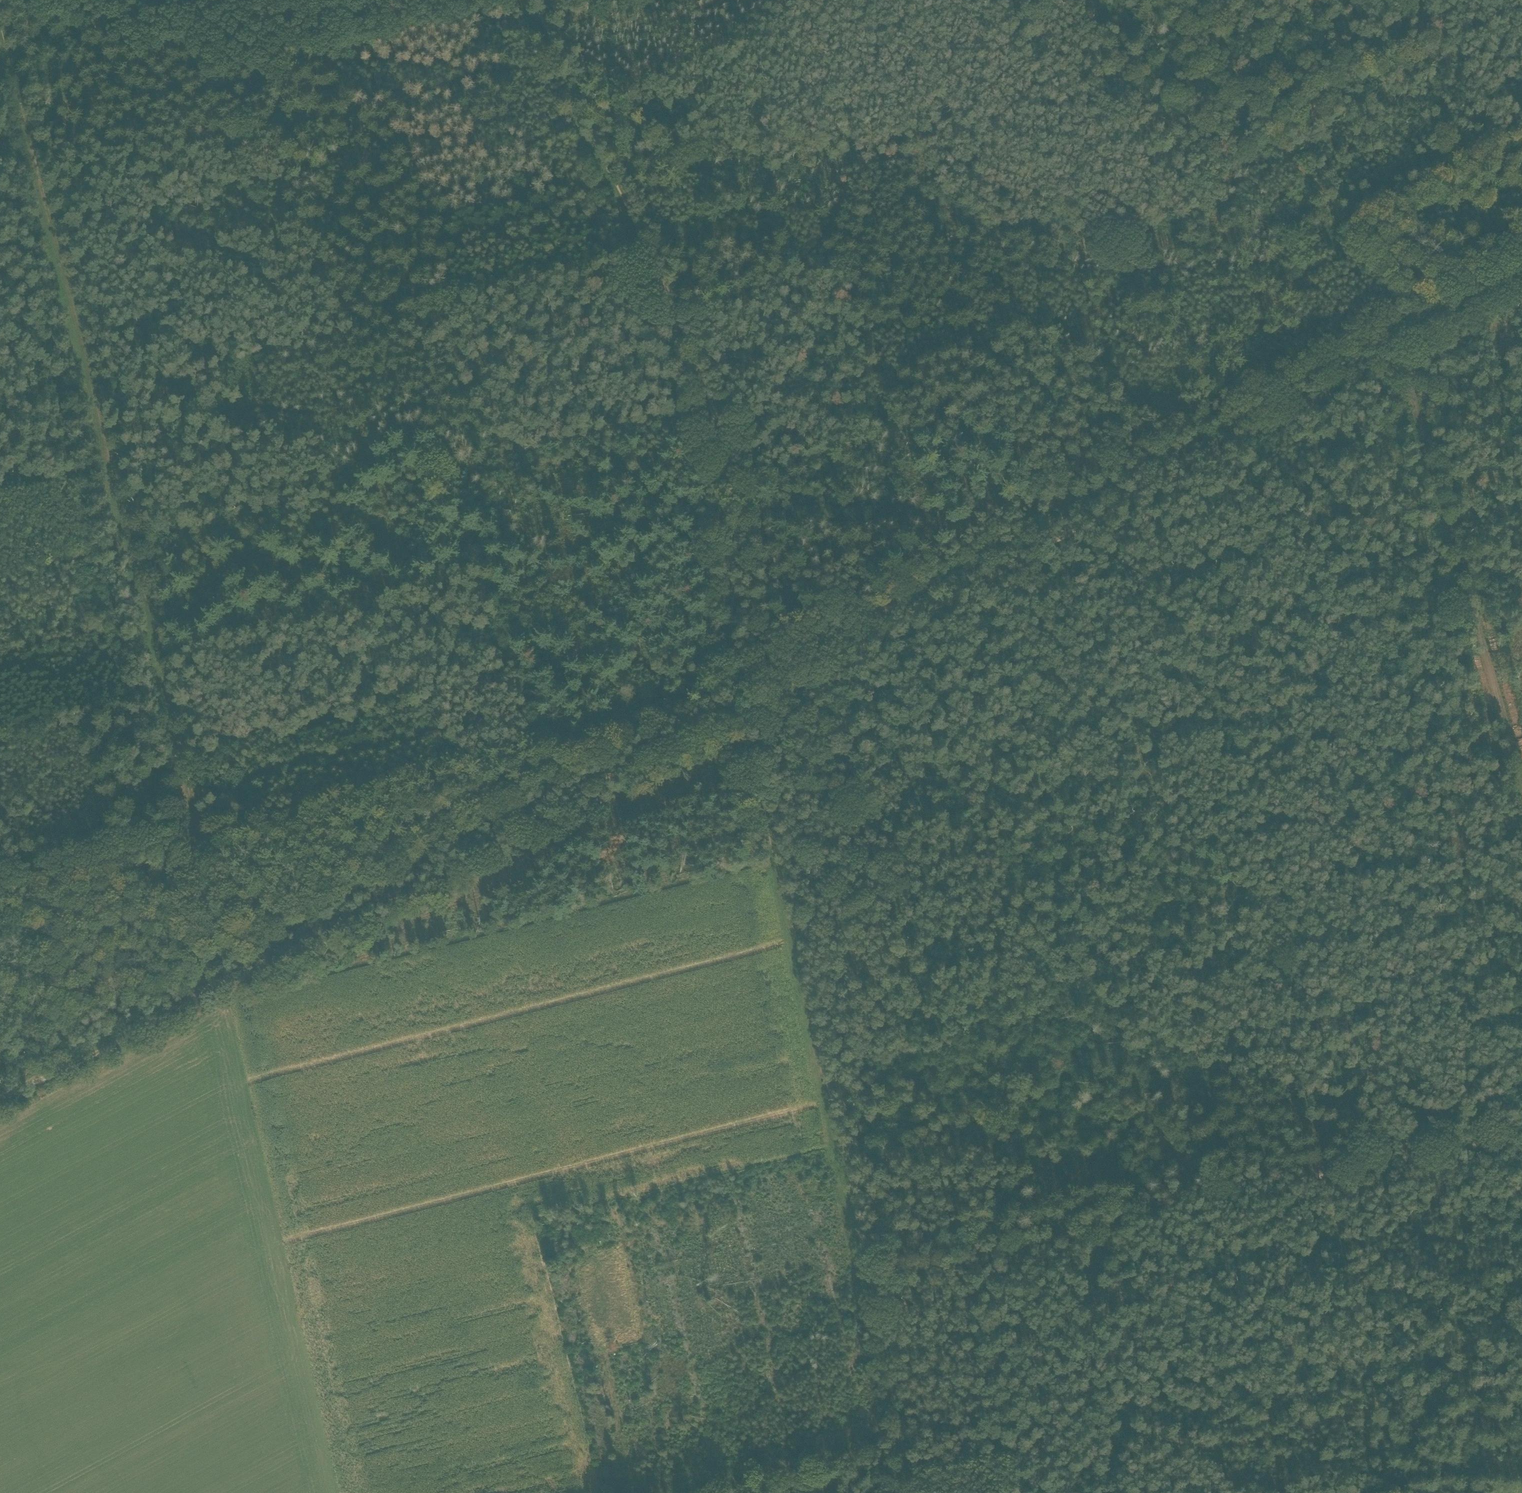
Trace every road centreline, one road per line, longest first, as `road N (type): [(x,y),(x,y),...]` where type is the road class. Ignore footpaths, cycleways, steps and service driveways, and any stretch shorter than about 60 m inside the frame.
road 1 (track): [(532,0),(722,443),(738,700),(868,1280),(902,1471)]
road 2 (track): [(230,979),(632,766),(803,657),(1394,339)]
road 3 (track): [(0,36),(230,979)]
road 4 (track): [(1380,1411),(1213,1446),(1158,1439),(902,1471)]
road 5 (track): [(1394,339),(1521,783)]
road 6 (track): [(1201,0),(1229,77),(1274,155),(1427,322)]
road 7 (track): [(0,1096),(72,1067),(230,979)]
road 8 (track): [(705,1492),(900,1437)]
road 9 (track): [(1394,339),(1521,273)]

